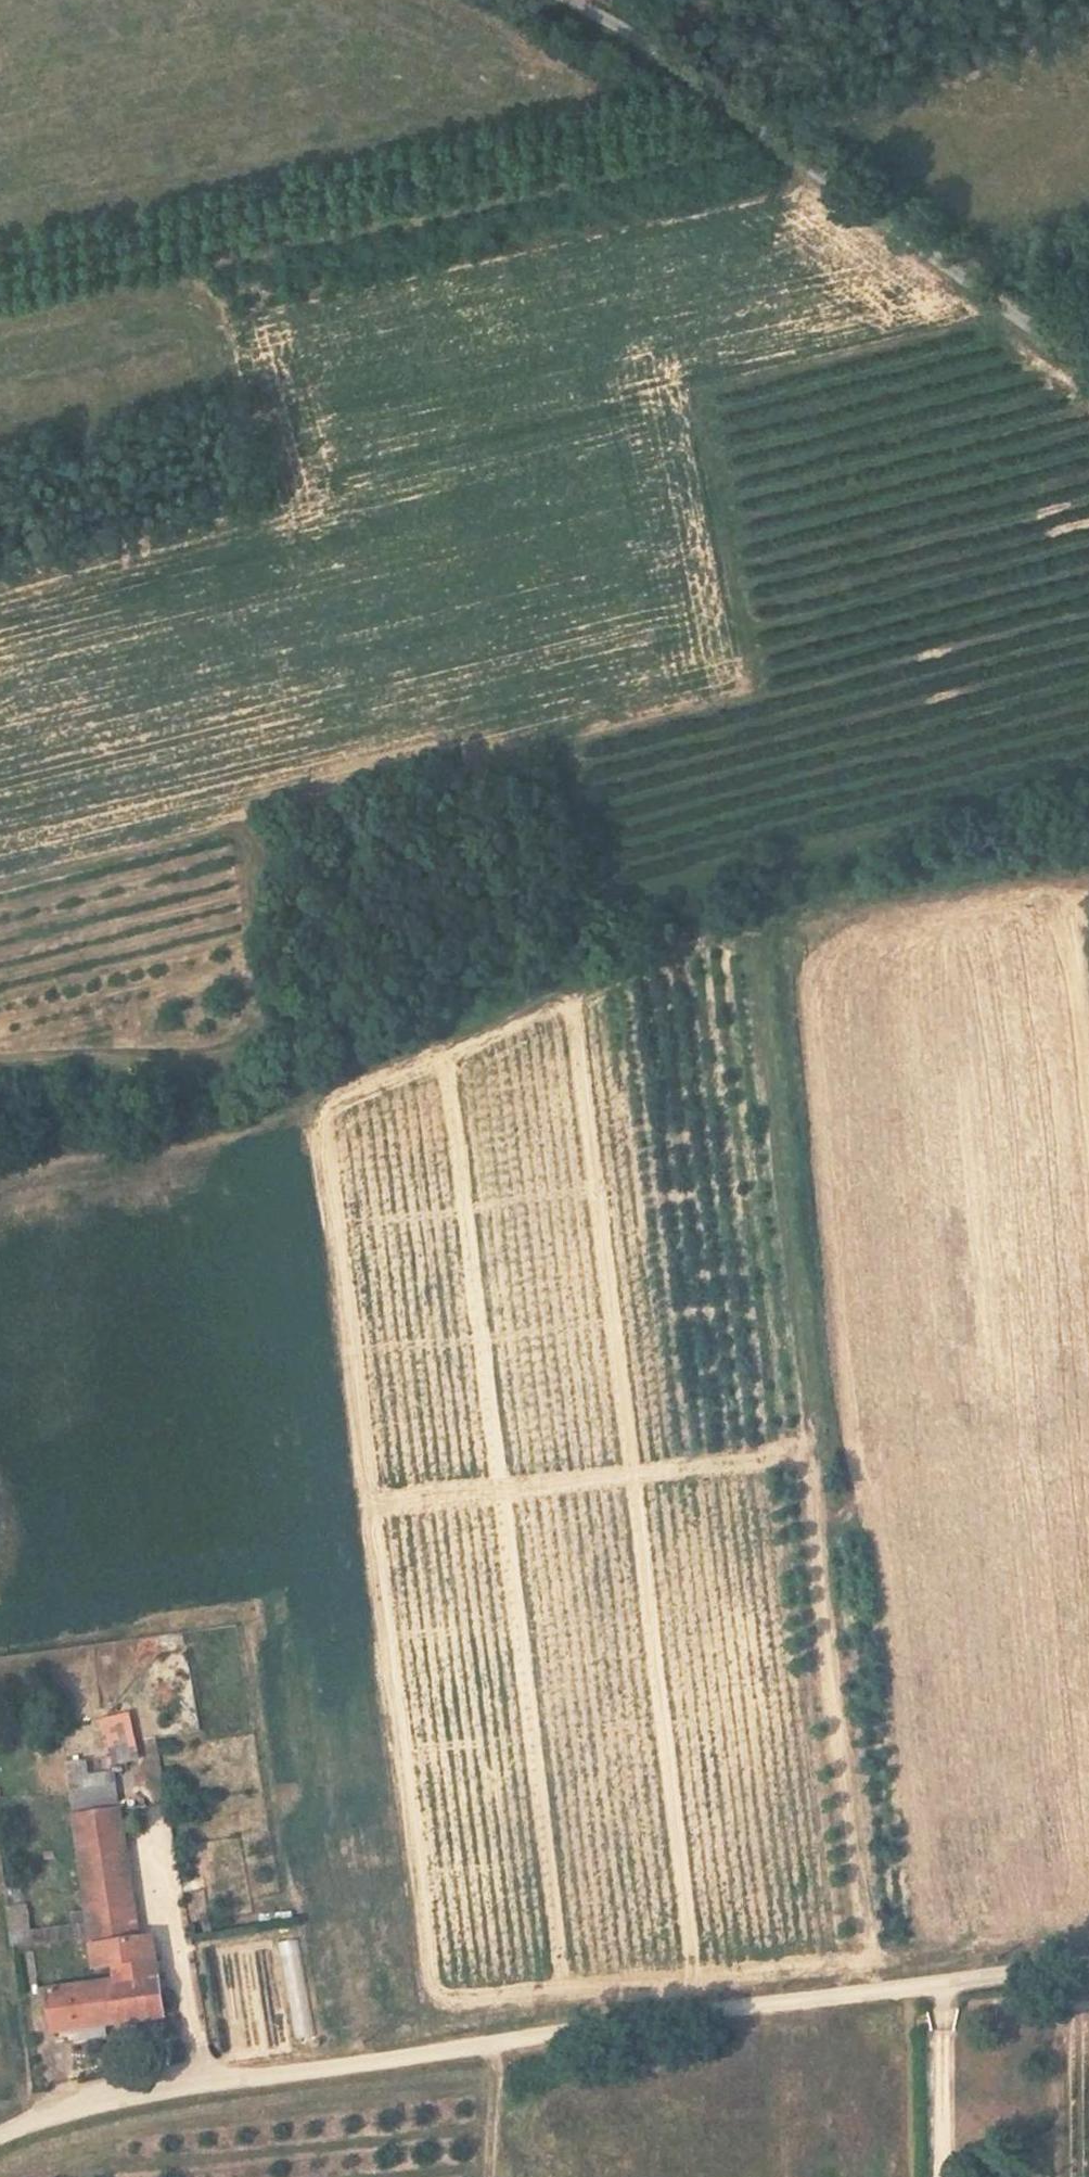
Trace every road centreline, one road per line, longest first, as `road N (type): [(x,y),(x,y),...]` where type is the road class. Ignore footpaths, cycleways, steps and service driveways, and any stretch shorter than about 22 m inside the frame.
road 1 (unclassified): [(0,2137),(147,2085),(1088,1964)]
road 2 (track): [(495,2043),(493,2176)]

